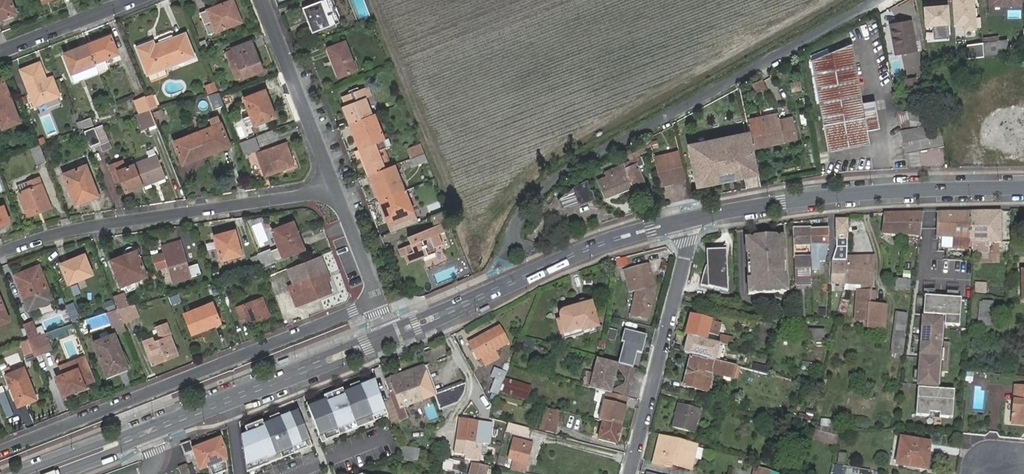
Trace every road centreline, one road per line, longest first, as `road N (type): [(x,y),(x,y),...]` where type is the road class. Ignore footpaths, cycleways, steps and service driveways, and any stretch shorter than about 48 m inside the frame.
road 1 (track): [(378,0),(473,247),(487,249),(509,199),(540,164),(832,0)]
road 2 (residential): [(880,0),(556,178),(527,205),(509,241)]
road 3 (residential): [(379,301),(0,452)]
road 4 (residential): [(0,252),(77,229),(335,189)]
road 5 (primary): [(1023,188),(868,193),(688,220)]
road 6 (primary): [(688,220),(575,254),(390,335)]
road 7 (primary): [(390,335),(148,431)]
road 8 (residential): [(629,473),(688,220)]
road 9 (residential): [(335,189),(261,0)]
road 10 (residential): [(127,0),(0,50)]
road 11 (primary): [(148,431),(33,473)]
road 12 (residential): [(379,301),(335,189)]

